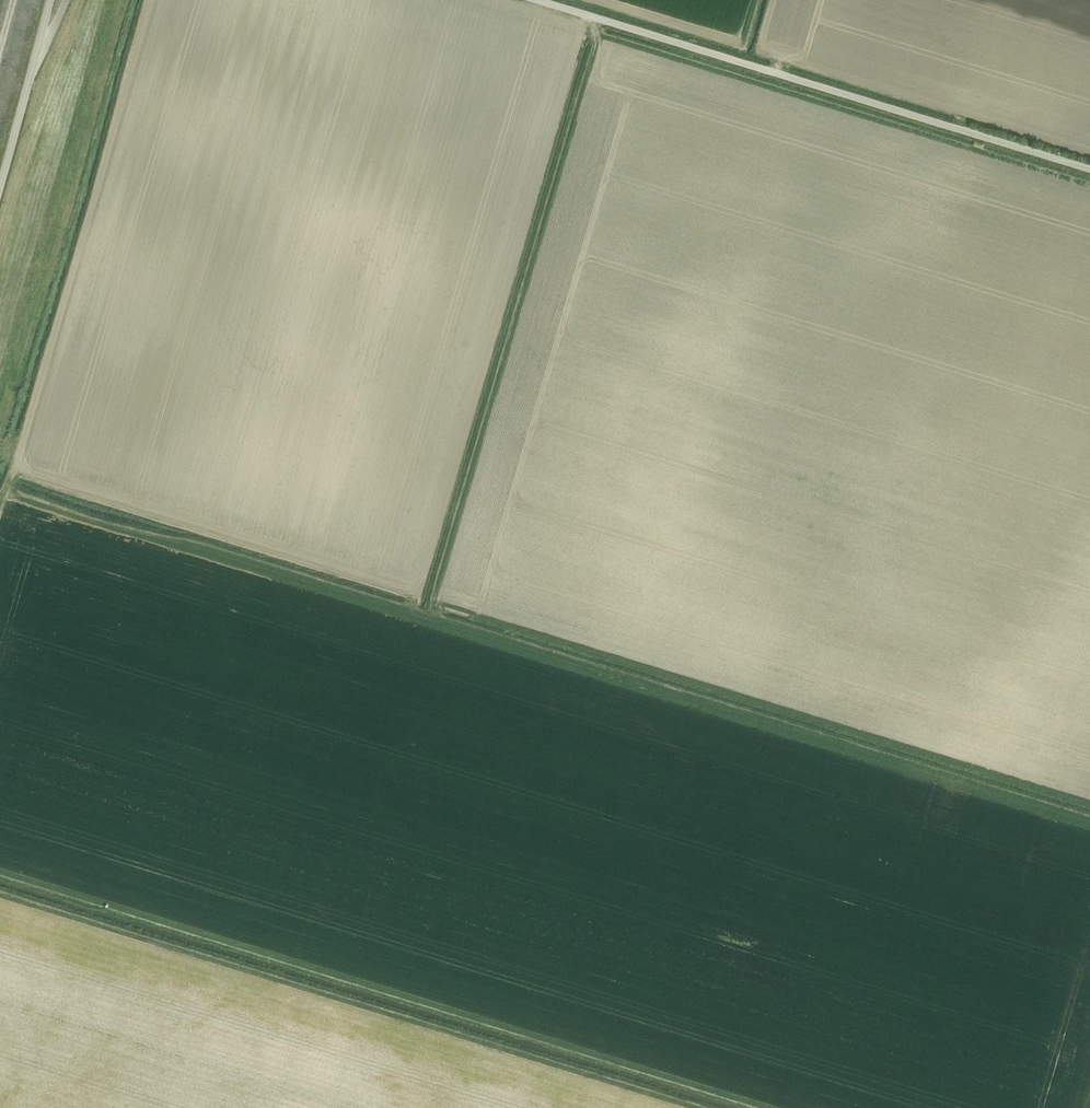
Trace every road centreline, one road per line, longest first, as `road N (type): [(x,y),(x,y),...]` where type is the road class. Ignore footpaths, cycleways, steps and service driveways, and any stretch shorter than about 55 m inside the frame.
road 1 (unclassified): [(1089,171),(534,0)]
road 2 (tertiary): [(0,188),(37,49)]

